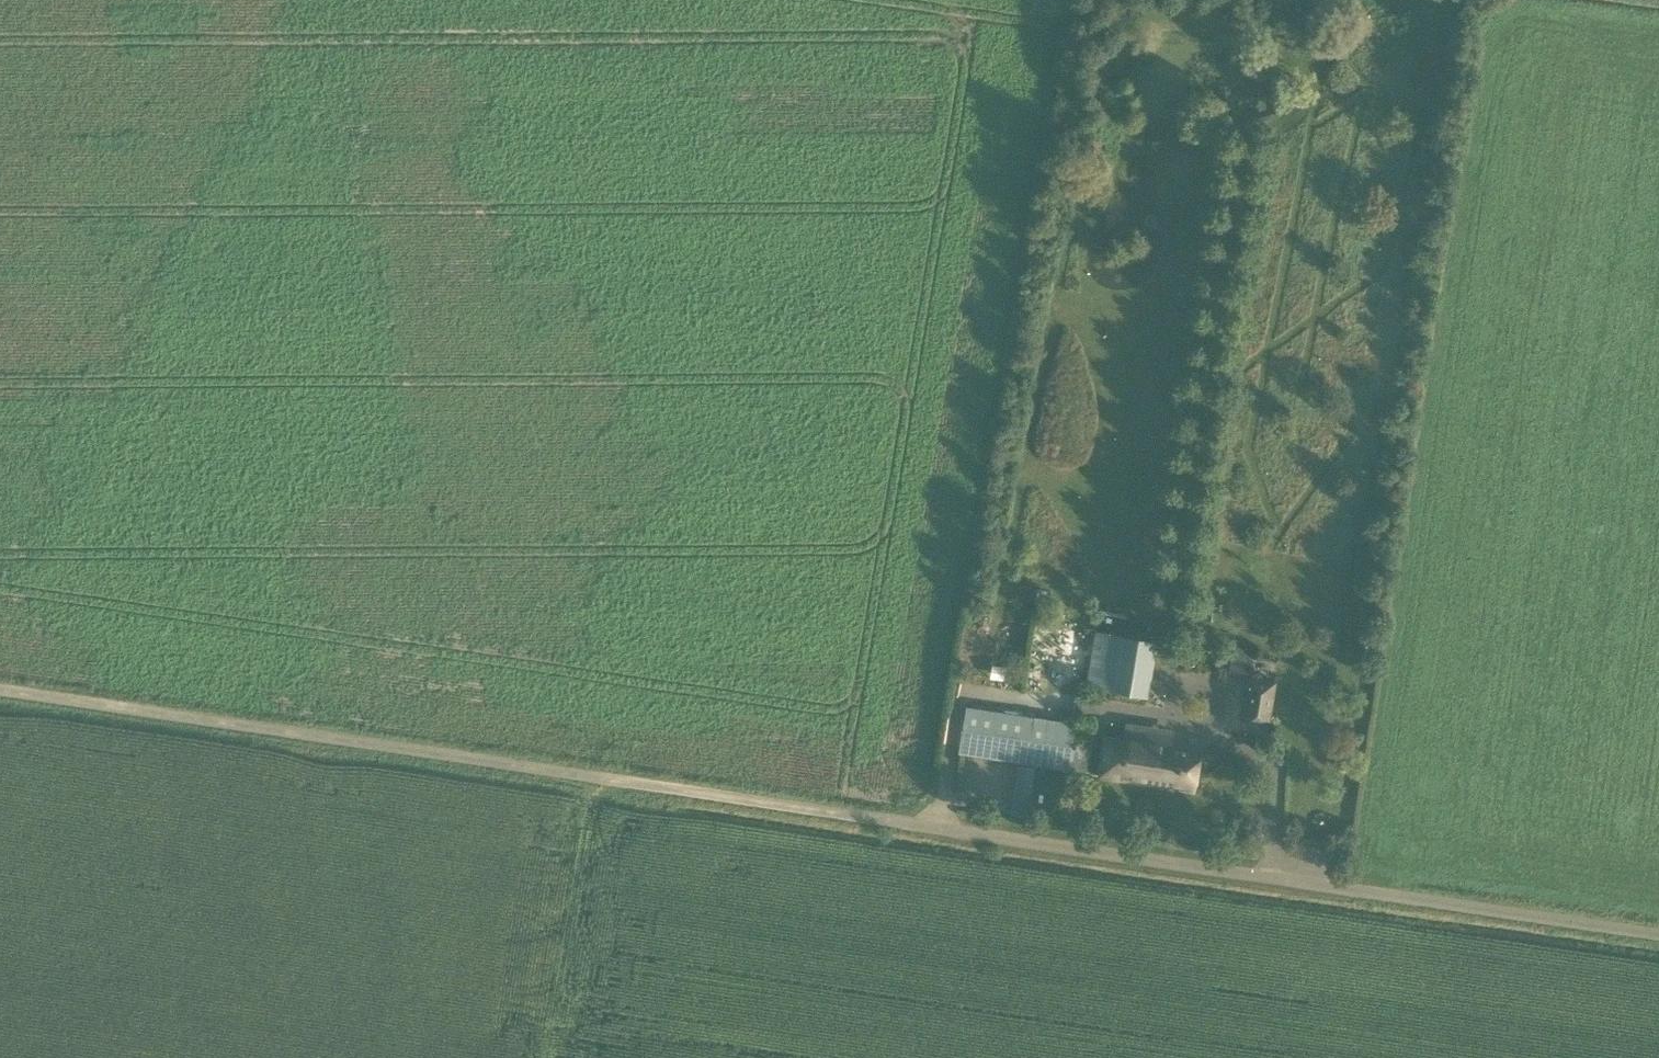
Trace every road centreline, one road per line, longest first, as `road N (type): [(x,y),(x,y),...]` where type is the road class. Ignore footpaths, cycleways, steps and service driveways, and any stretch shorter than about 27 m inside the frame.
road 1 (unclassified): [(1658,923),(0,683)]

